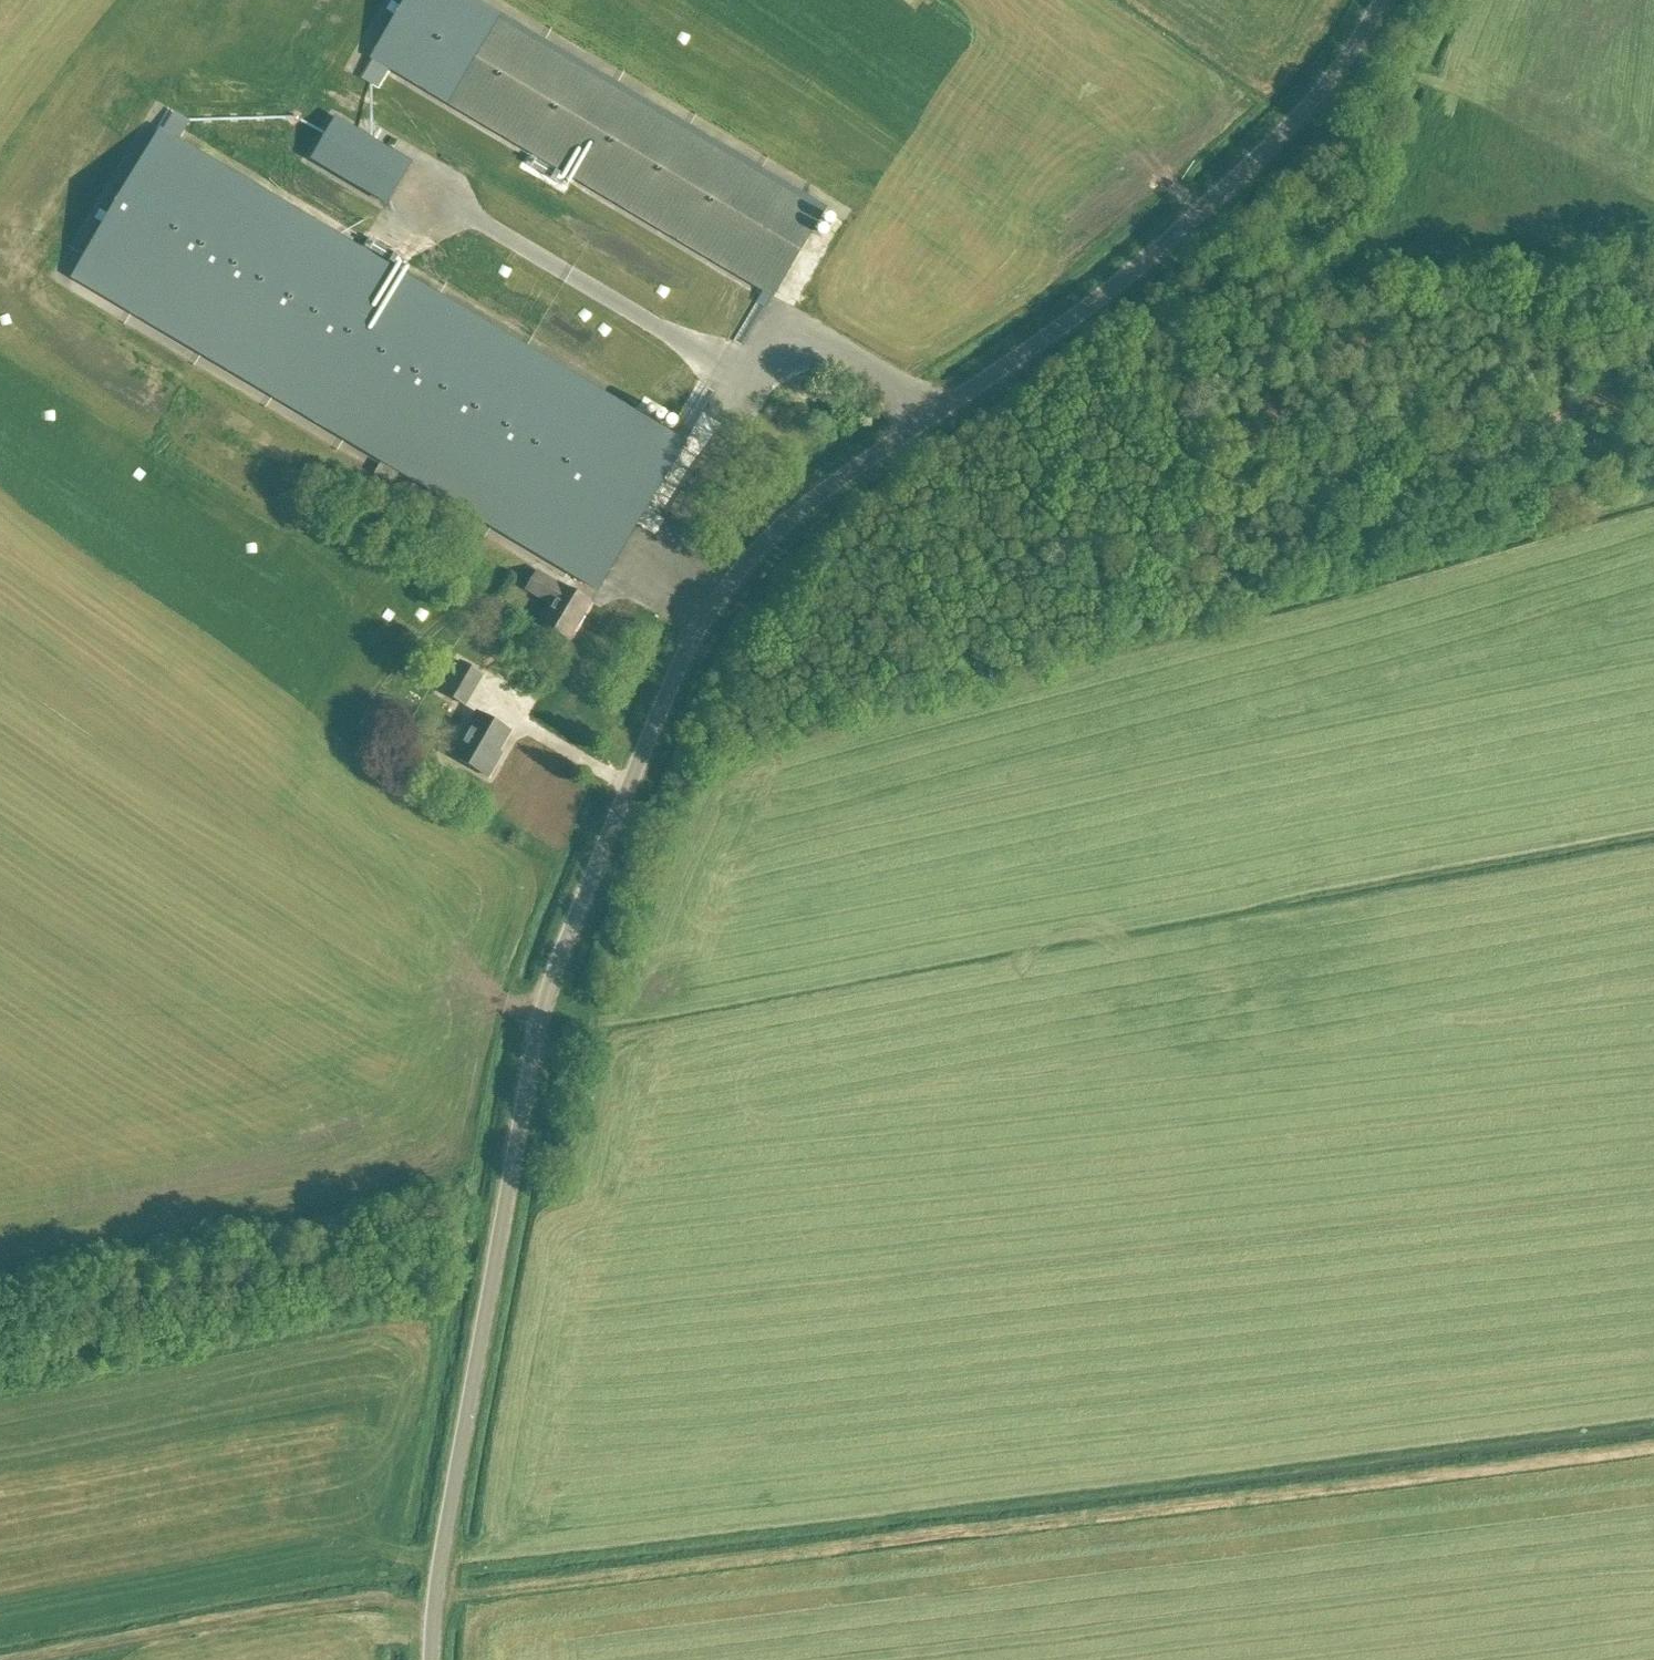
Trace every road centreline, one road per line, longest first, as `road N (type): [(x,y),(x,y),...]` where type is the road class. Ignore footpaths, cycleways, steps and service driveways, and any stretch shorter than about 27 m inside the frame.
road 1 (unclassified): [(430,1659),(449,1511),(551,974),(704,617),(775,532),(831,484),(1138,267),(1306,105),(1380,0)]

